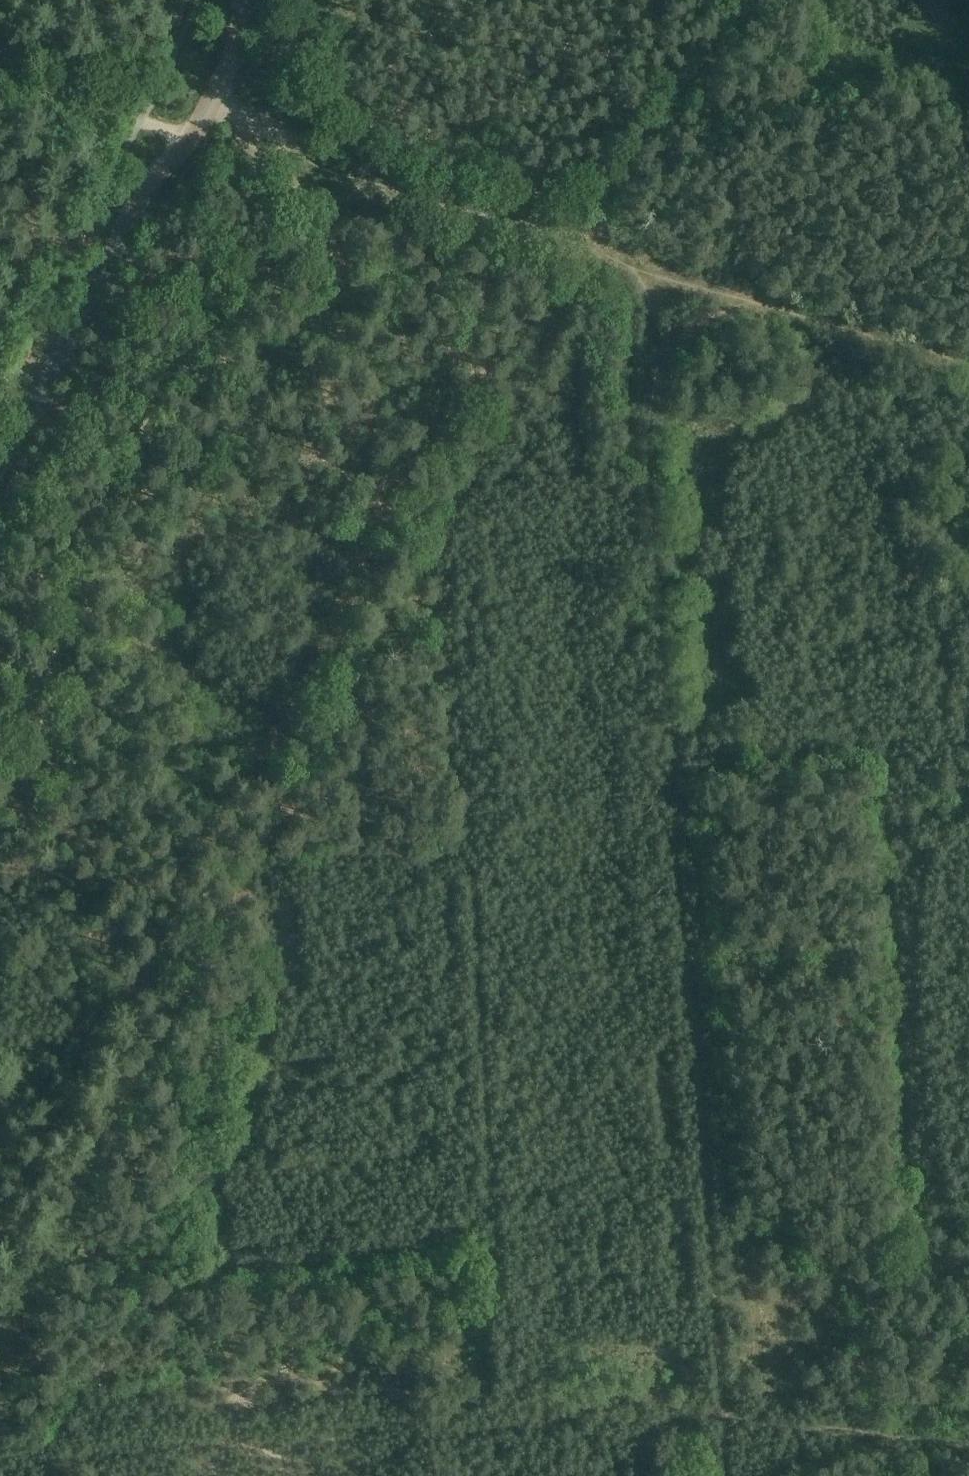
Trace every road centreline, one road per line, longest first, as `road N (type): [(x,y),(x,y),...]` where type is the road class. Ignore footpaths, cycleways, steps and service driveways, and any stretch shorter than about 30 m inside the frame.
road 1 (track): [(725,1475),(649,406),(654,370),(670,348),(750,301)]
road 2 (tertiary): [(0,467),(139,195),(198,128),(234,40),(240,0)]
road 3 (track): [(725,1419),(968,1445)]
road 4 (track): [(198,128),(142,121),(0,79)]

